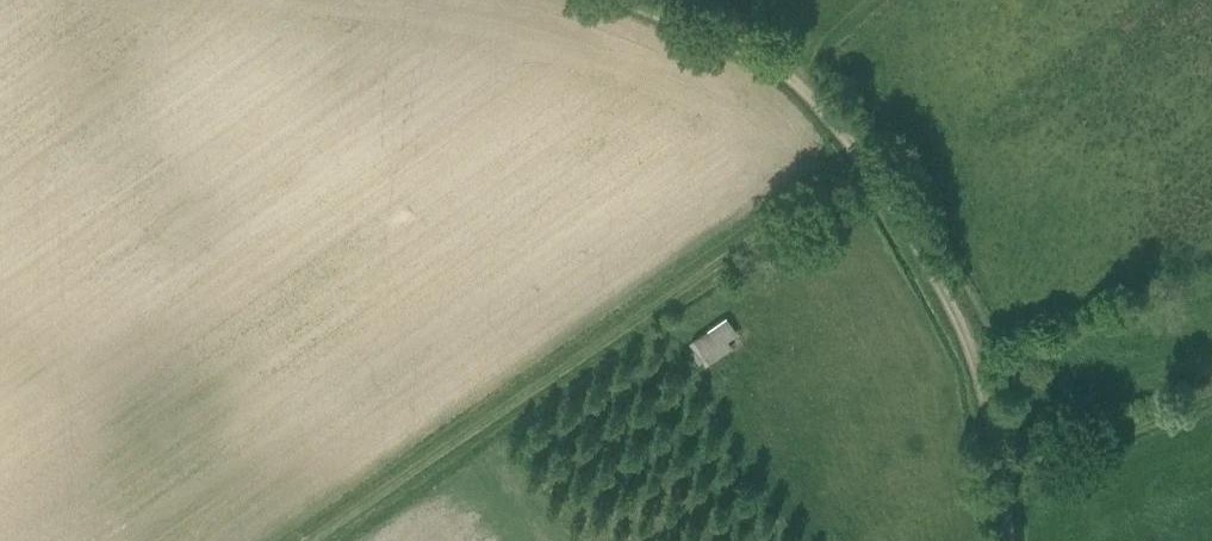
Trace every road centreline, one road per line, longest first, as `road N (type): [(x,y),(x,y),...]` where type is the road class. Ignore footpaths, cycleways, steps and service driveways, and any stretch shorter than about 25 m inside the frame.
road 1 (track): [(300,540),(861,157)]
road 2 (track): [(639,0),(801,88),(884,183),(960,322),(1001,481)]
road 3 (track): [(1001,481),(1211,400)]

